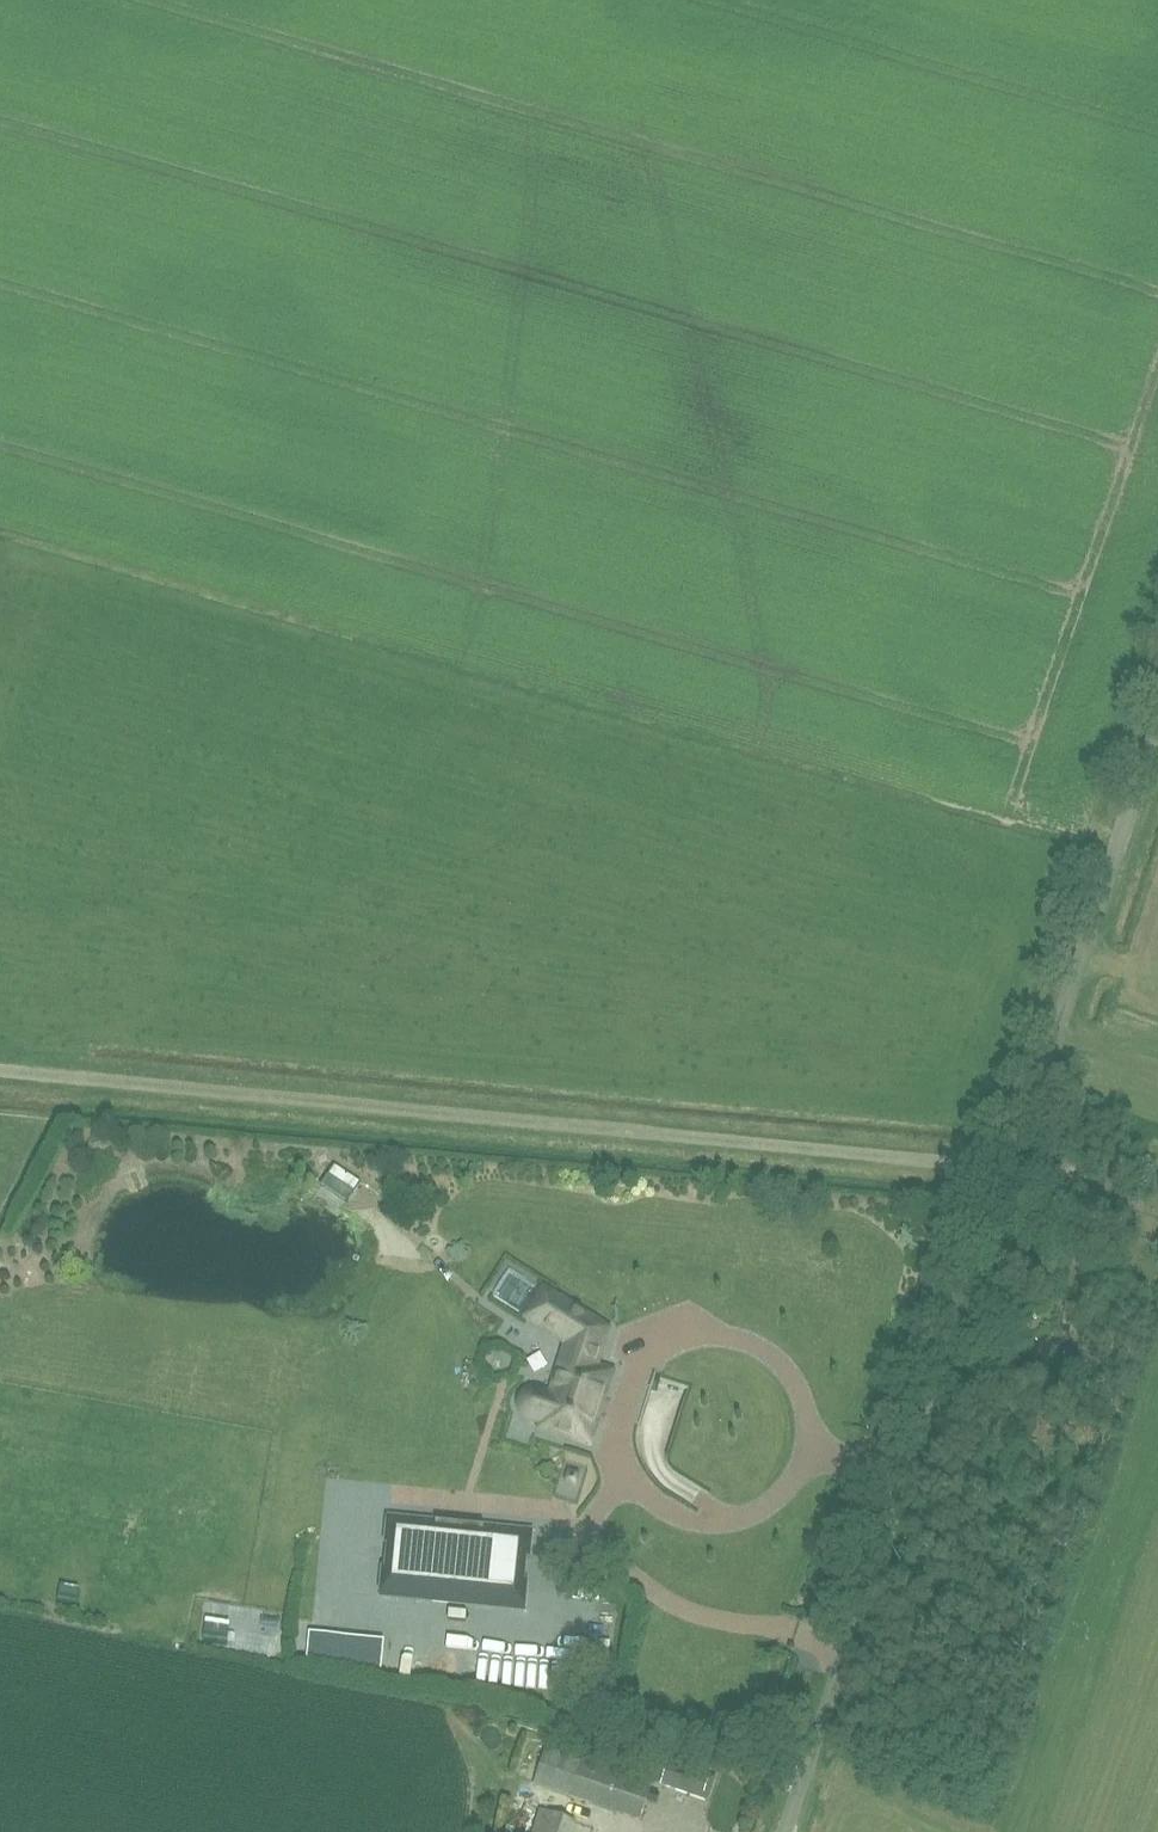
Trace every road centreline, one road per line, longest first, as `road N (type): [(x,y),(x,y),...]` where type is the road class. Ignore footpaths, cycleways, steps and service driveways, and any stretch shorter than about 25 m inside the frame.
road 1 (unclassified): [(783,1831),(1157,719)]

